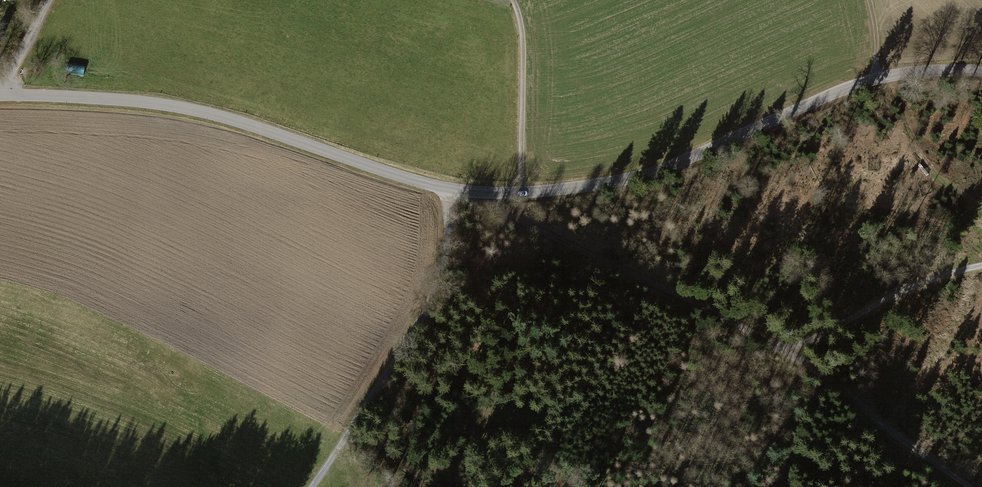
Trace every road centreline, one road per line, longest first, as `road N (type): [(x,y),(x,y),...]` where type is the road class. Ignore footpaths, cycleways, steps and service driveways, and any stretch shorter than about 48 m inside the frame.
road 1 (unclassified): [(981,68),(879,78),(647,173),(521,193),(423,181),(194,110),(0,96)]
road 2 (track): [(473,191),(784,351),(971,486)]
road 3 (track): [(313,486),(434,296),(447,250),(447,187)]
road 4 (track): [(447,227),(470,262),(494,396),(551,486)]
road 5 (track): [(981,265),(902,291),(784,351)]
road 6 (track): [(521,193),(522,52),(513,0)]

